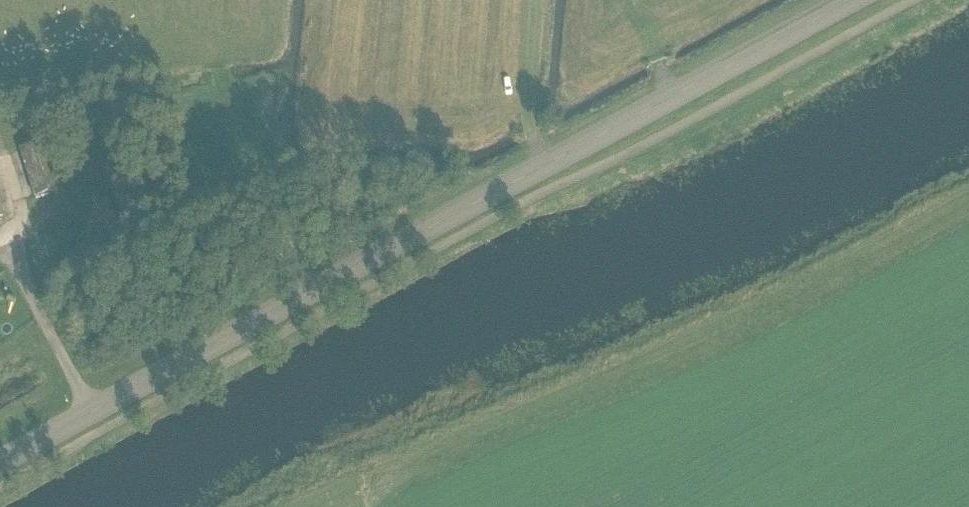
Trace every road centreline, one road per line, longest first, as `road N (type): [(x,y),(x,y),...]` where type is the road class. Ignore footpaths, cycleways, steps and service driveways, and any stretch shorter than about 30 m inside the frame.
road 1 (secondary): [(0,461),(851,0)]

